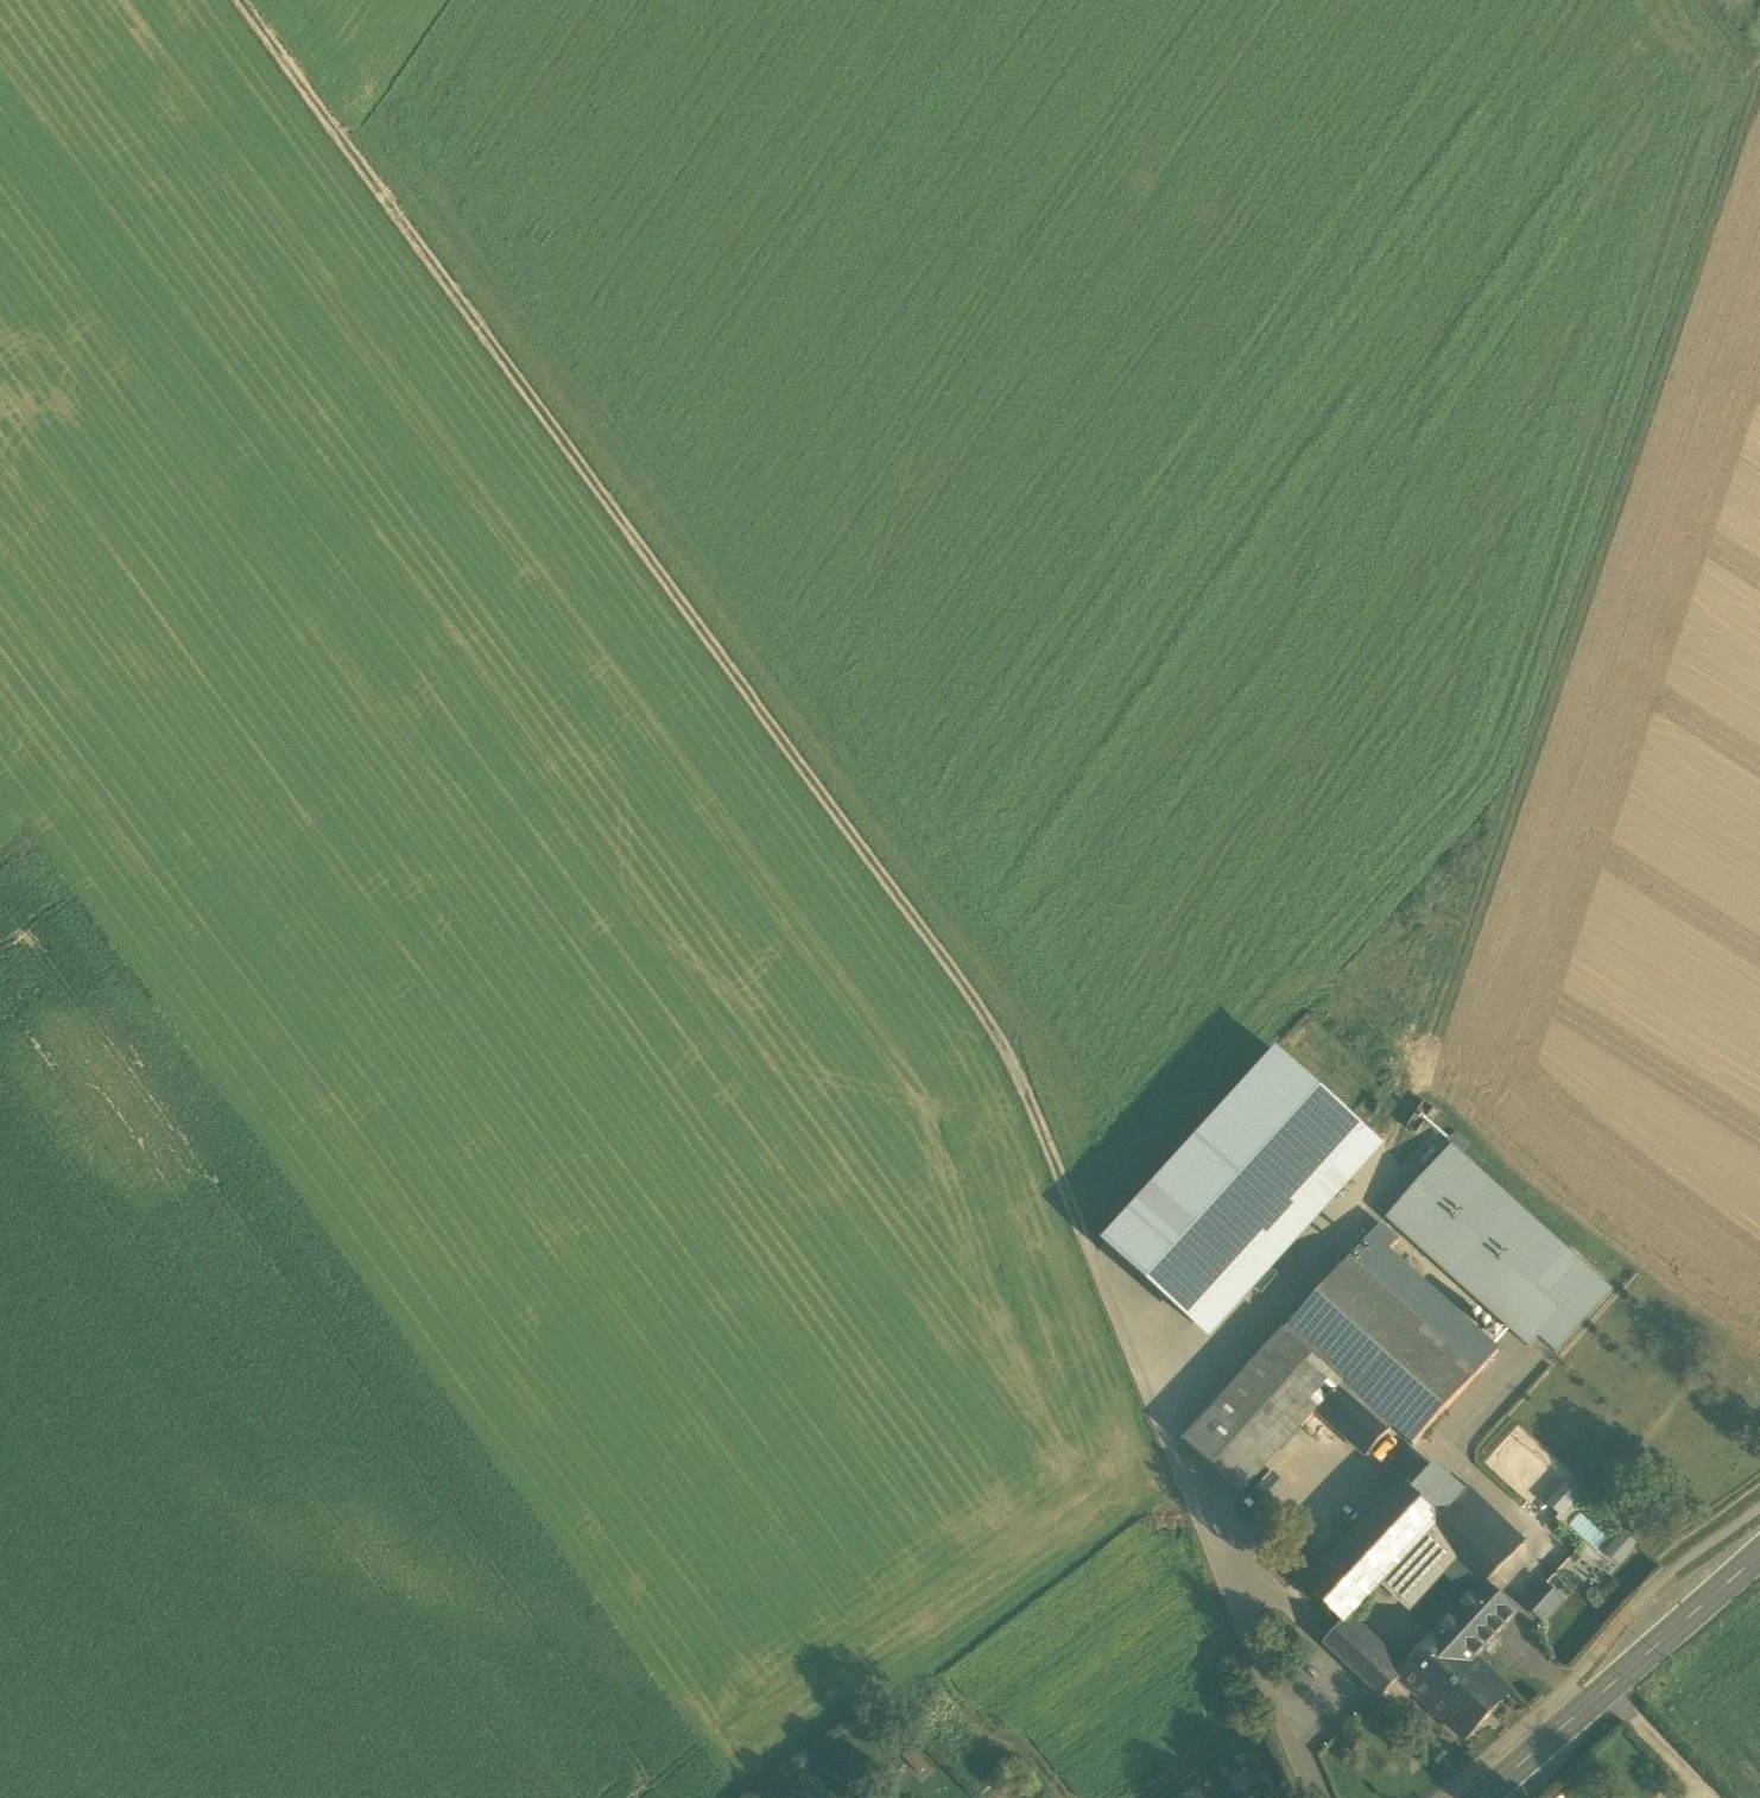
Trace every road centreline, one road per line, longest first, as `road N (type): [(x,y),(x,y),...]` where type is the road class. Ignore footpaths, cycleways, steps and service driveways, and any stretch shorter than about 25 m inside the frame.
road 1 (track): [(236,0),(1005,1047),(1160,1428)]
road 2 (track): [(1160,1428),(1311,1267),(1404,1137),(1759,83)]
road 3 (track): [(0,845),(12,836),(667,1797)]
road 4 (track): [(1160,1428),(1313,1797)]
road 5 (secondary): [(1481,1797),(1759,1555)]

